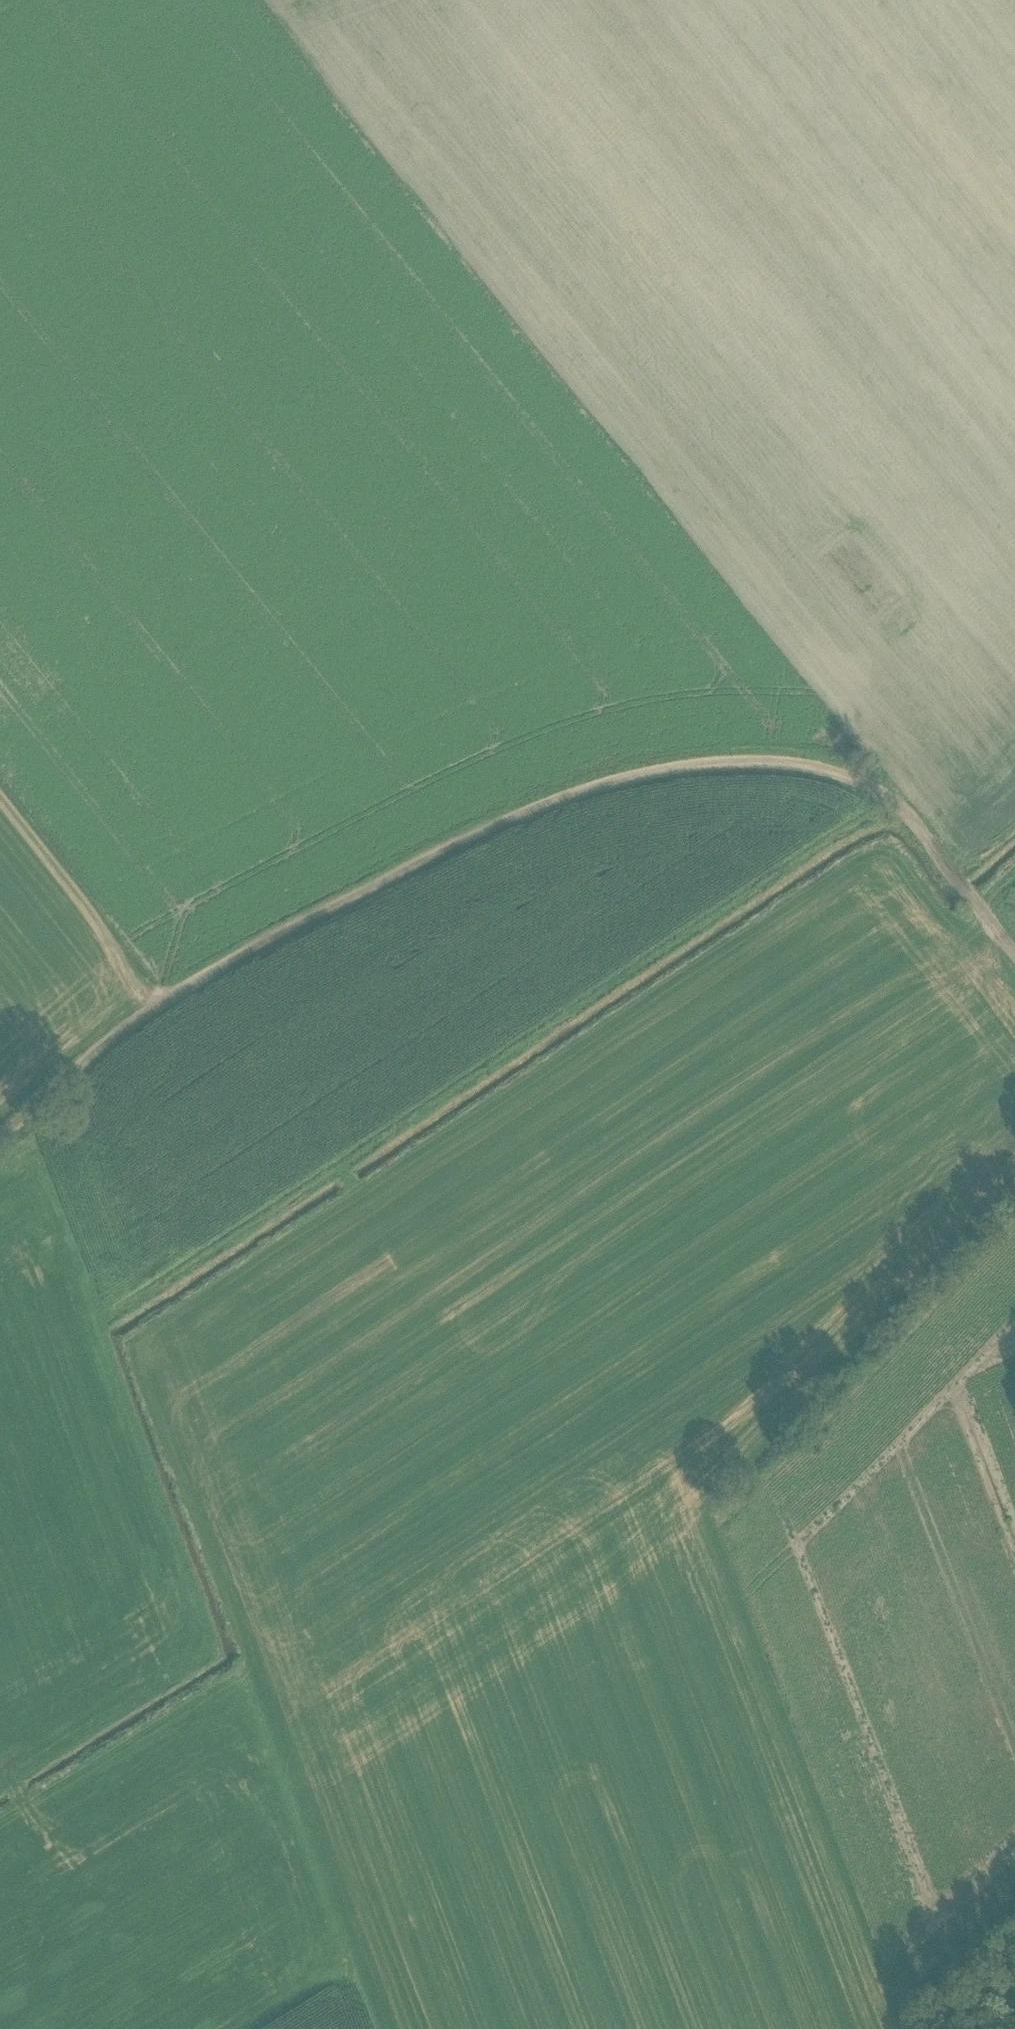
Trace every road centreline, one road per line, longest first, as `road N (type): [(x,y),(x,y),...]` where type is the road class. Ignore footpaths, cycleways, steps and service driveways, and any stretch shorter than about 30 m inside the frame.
road 1 (track): [(0,1137),(123,1025),(225,964),(494,828),(636,774),(768,761),(842,775),(882,796),(928,839),(1014,951)]

